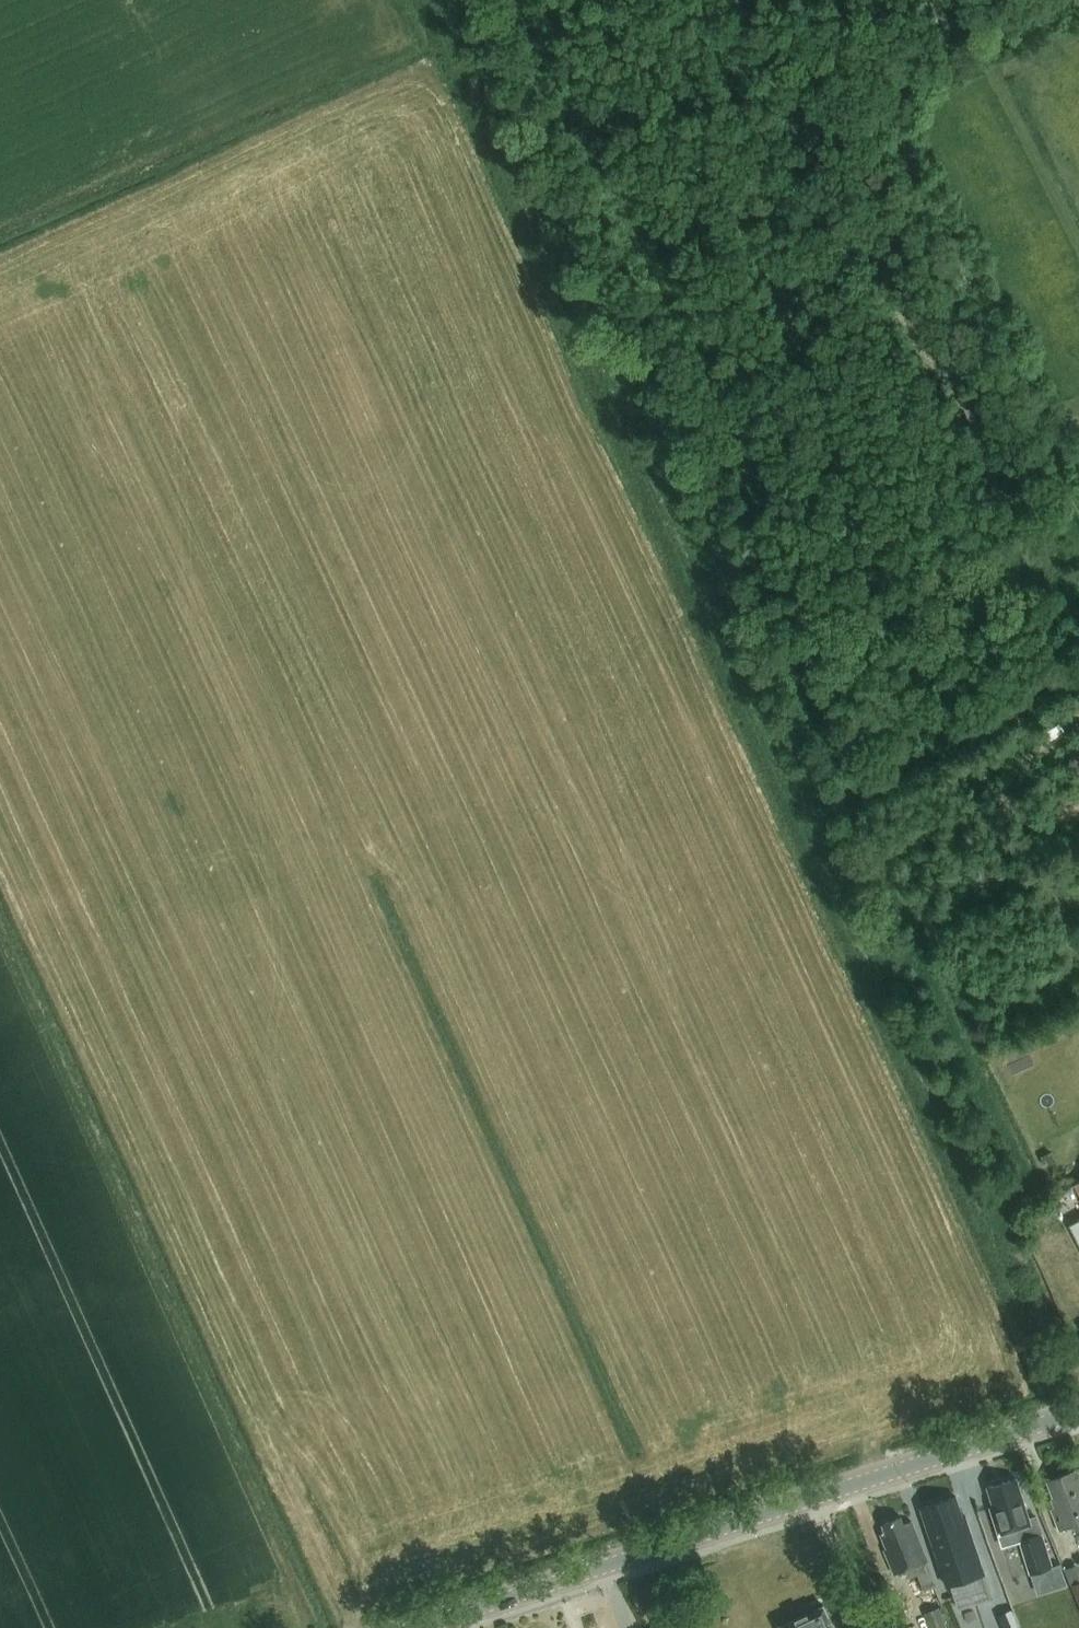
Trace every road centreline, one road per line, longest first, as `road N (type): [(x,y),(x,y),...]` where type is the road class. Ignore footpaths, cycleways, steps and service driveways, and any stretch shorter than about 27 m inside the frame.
road 1 (tertiary): [(422,1627),(1078,1416)]

